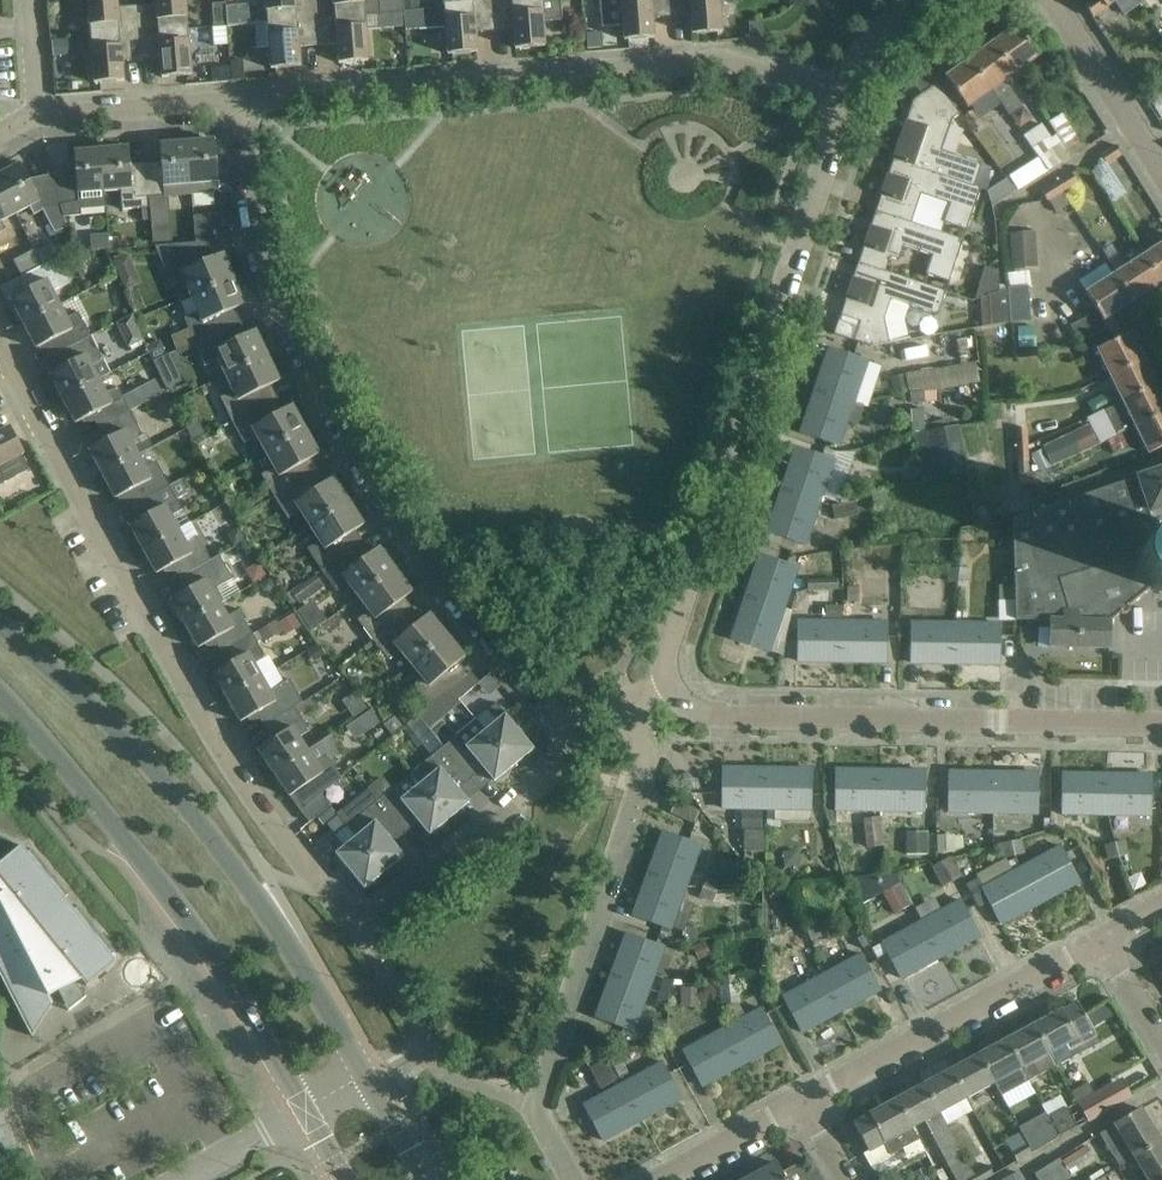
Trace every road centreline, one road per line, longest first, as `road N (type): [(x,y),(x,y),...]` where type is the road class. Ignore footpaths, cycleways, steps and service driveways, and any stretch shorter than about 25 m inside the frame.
road 1 (residential): [(561,722),(421,549),(310,378),(259,280),(237,100)]
road 2 (residential): [(354,926),(238,779),(0,348)]
road 3 (residential): [(237,100),(723,65),(855,100)]
road 4 (residential): [(673,681),(666,644),(797,244),(855,100)]
road 5 (secondary): [(365,1078),(220,850),(136,745),(0,618)]
road 6 (secondary): [(0,691),(143,872),(306,1111)]
road 7 (residential): [(673,681),(711,716),(1161,724)]
road 8 (residential): [(574,1179),(535,1110),(644,767),(635,712)]
road 9 (unclassified): [(801,1103),(1097,940)]
road 10 (residential): [(354,926),(560,760),(568,743),(561,722)]
road 11 (residential): [(1161,175),(1052,0)]
road 12 (residential): [(40,112),(237,100)]
road 13 (unclassified): [(661,1179),(801,1103)]
road 14 (residential): [(177,1179),(306,1111)]
road 15 (residential): [(855,100),(898,31),(946,0)]
road 16 (residential): [(1161,1047),(1097,940)]

